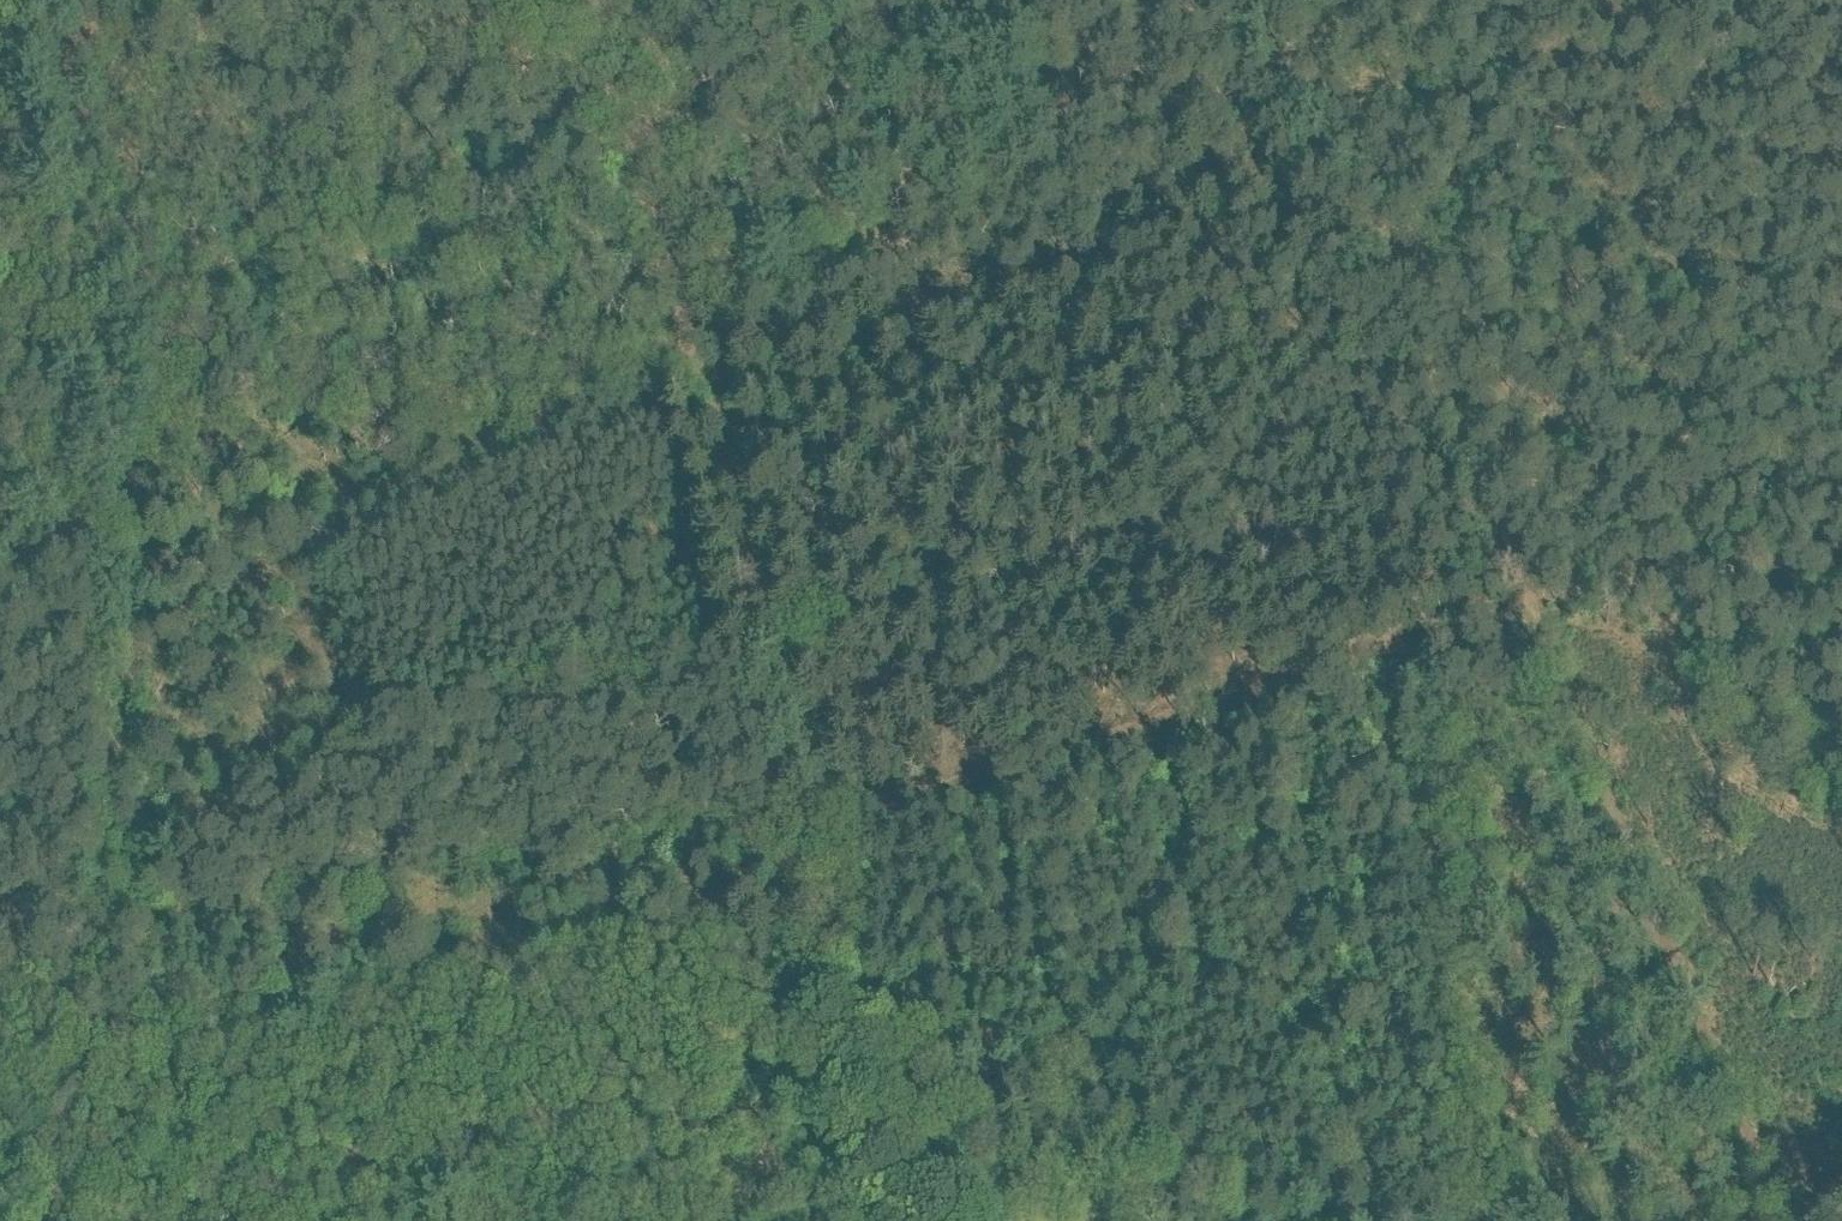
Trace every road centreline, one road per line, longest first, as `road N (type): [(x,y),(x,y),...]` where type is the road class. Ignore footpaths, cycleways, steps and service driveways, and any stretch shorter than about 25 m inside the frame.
road 1 (track): [(1310,45),(698,360)]
road 2 (track): [(1789,1220),(1538,605)]
road 3 (track): [(162,584),(146,608),(132,661),(74,1108),(37,1220)]
road 4 (track): [(698,360),(487,449),(260,531),(162,584)]
road 5 (track): [(1395,244),(1485,244),(1641,289),(1841,465)]
road 6 (track): [(1538,605),(1395,244)]
road 7 (track): [(698,360),(601,0)]
road 8 (track): [(1395,244),(1310,45)]

